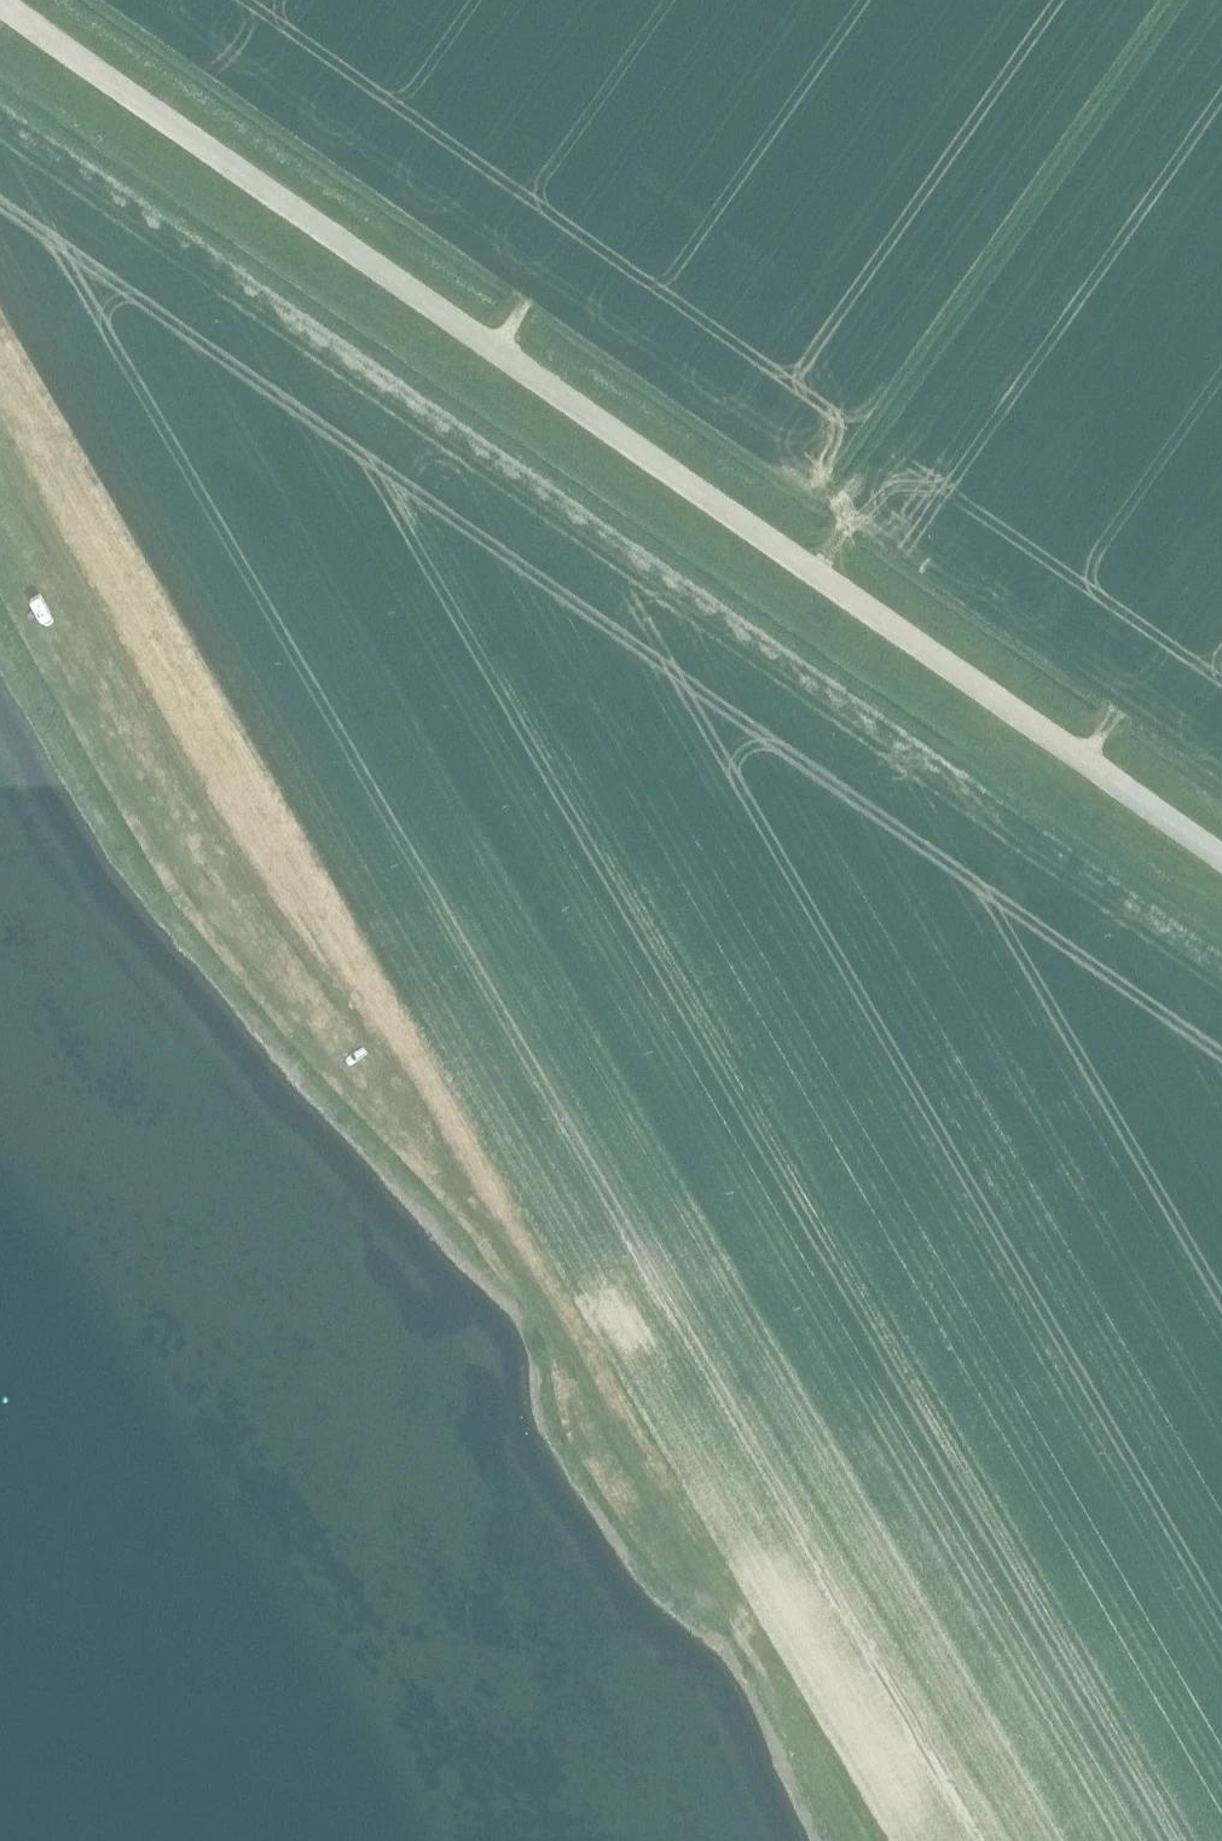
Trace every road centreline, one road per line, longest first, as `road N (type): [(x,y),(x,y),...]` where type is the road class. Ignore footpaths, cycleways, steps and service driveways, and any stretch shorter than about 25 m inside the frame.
road 1 (unclassified): [(1221,850),(11,0)]

